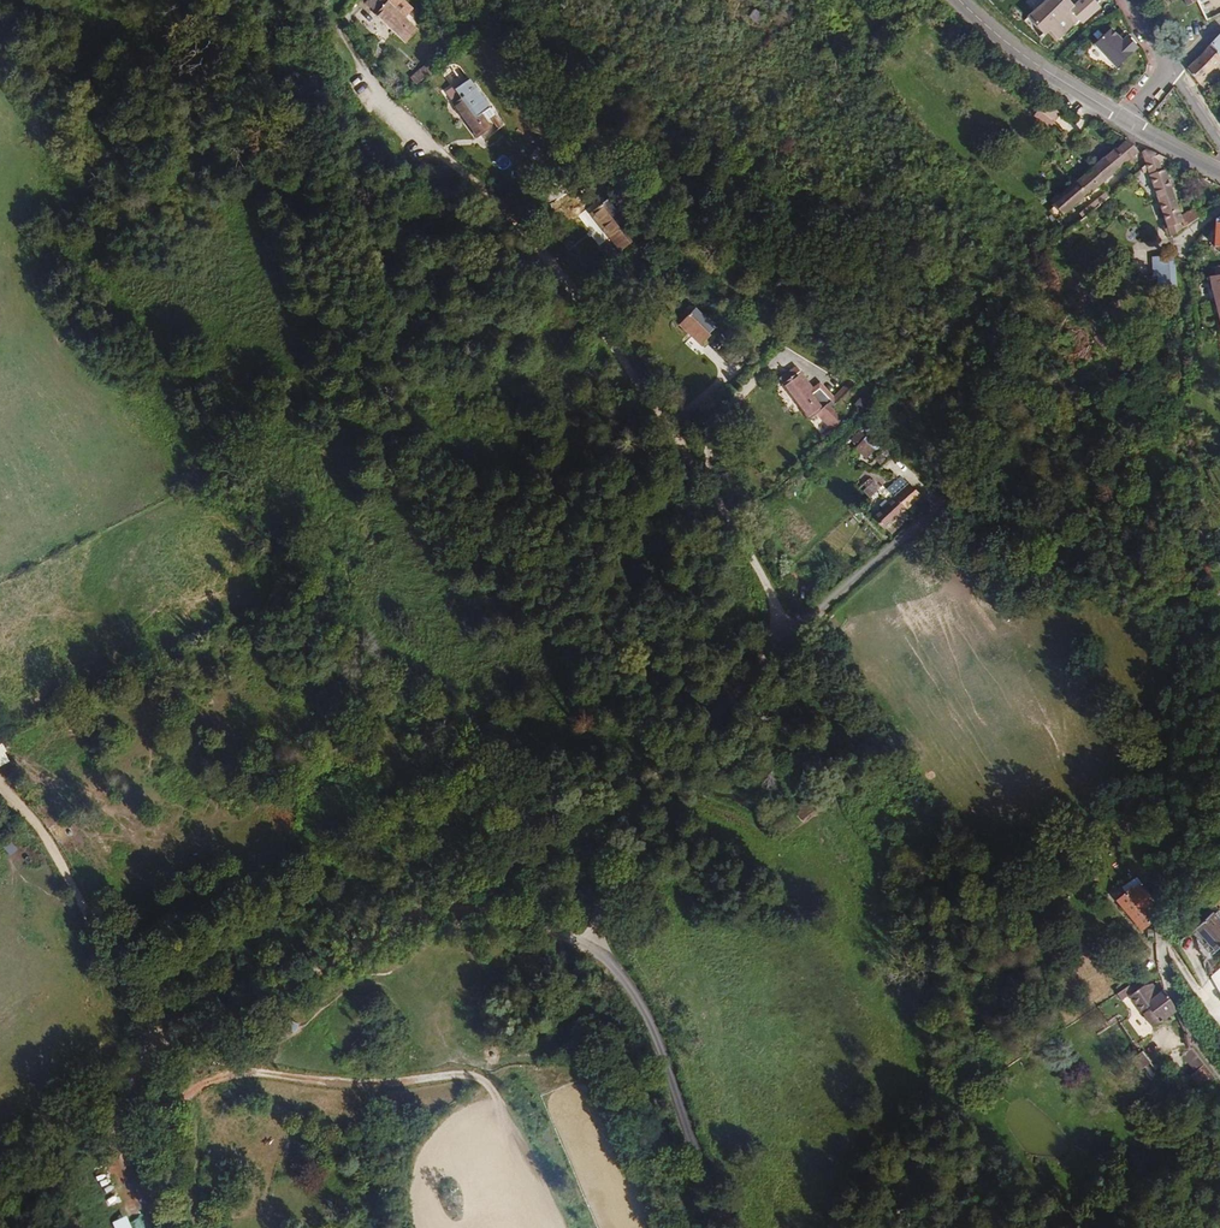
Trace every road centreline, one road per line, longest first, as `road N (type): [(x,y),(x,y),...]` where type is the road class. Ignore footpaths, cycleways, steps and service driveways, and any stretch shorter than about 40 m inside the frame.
road 1 (unclassified): [(777,643),(750,547),(681,427),(499,218),(324,39)]
road 2 (unclassified): [(777,643),(919,521),(953,508),(970,508),(1189,613)]
road 3 (residential): [(1219,1073),(1199,1048),(1162,945),(1189,613)]
road 4 (track): [(489,1093),(479,1078),(319,1083),(245,1072),(182,1115),(178,1227)]
road 5 (track): [(159,1041),(446,918),(498,913),(555,932)]
road 6 (unclassified): [(587,943),(598,861),(629,798),(777,643)]
road 7 (unclassified): [(727,1227),(645,1018),(587,943)]
road 8 (track): [(159,1041),(116,977),(48,843),(0,795)]
road 9 (tertiary): [(960,0),(1036,67),(1129,123)]
road 10 (track): [(159,1041),(140,1071),(0,1174)]
road 11 (track): [(148,1227),(137,1196),(132,1112),(159,1041)]

